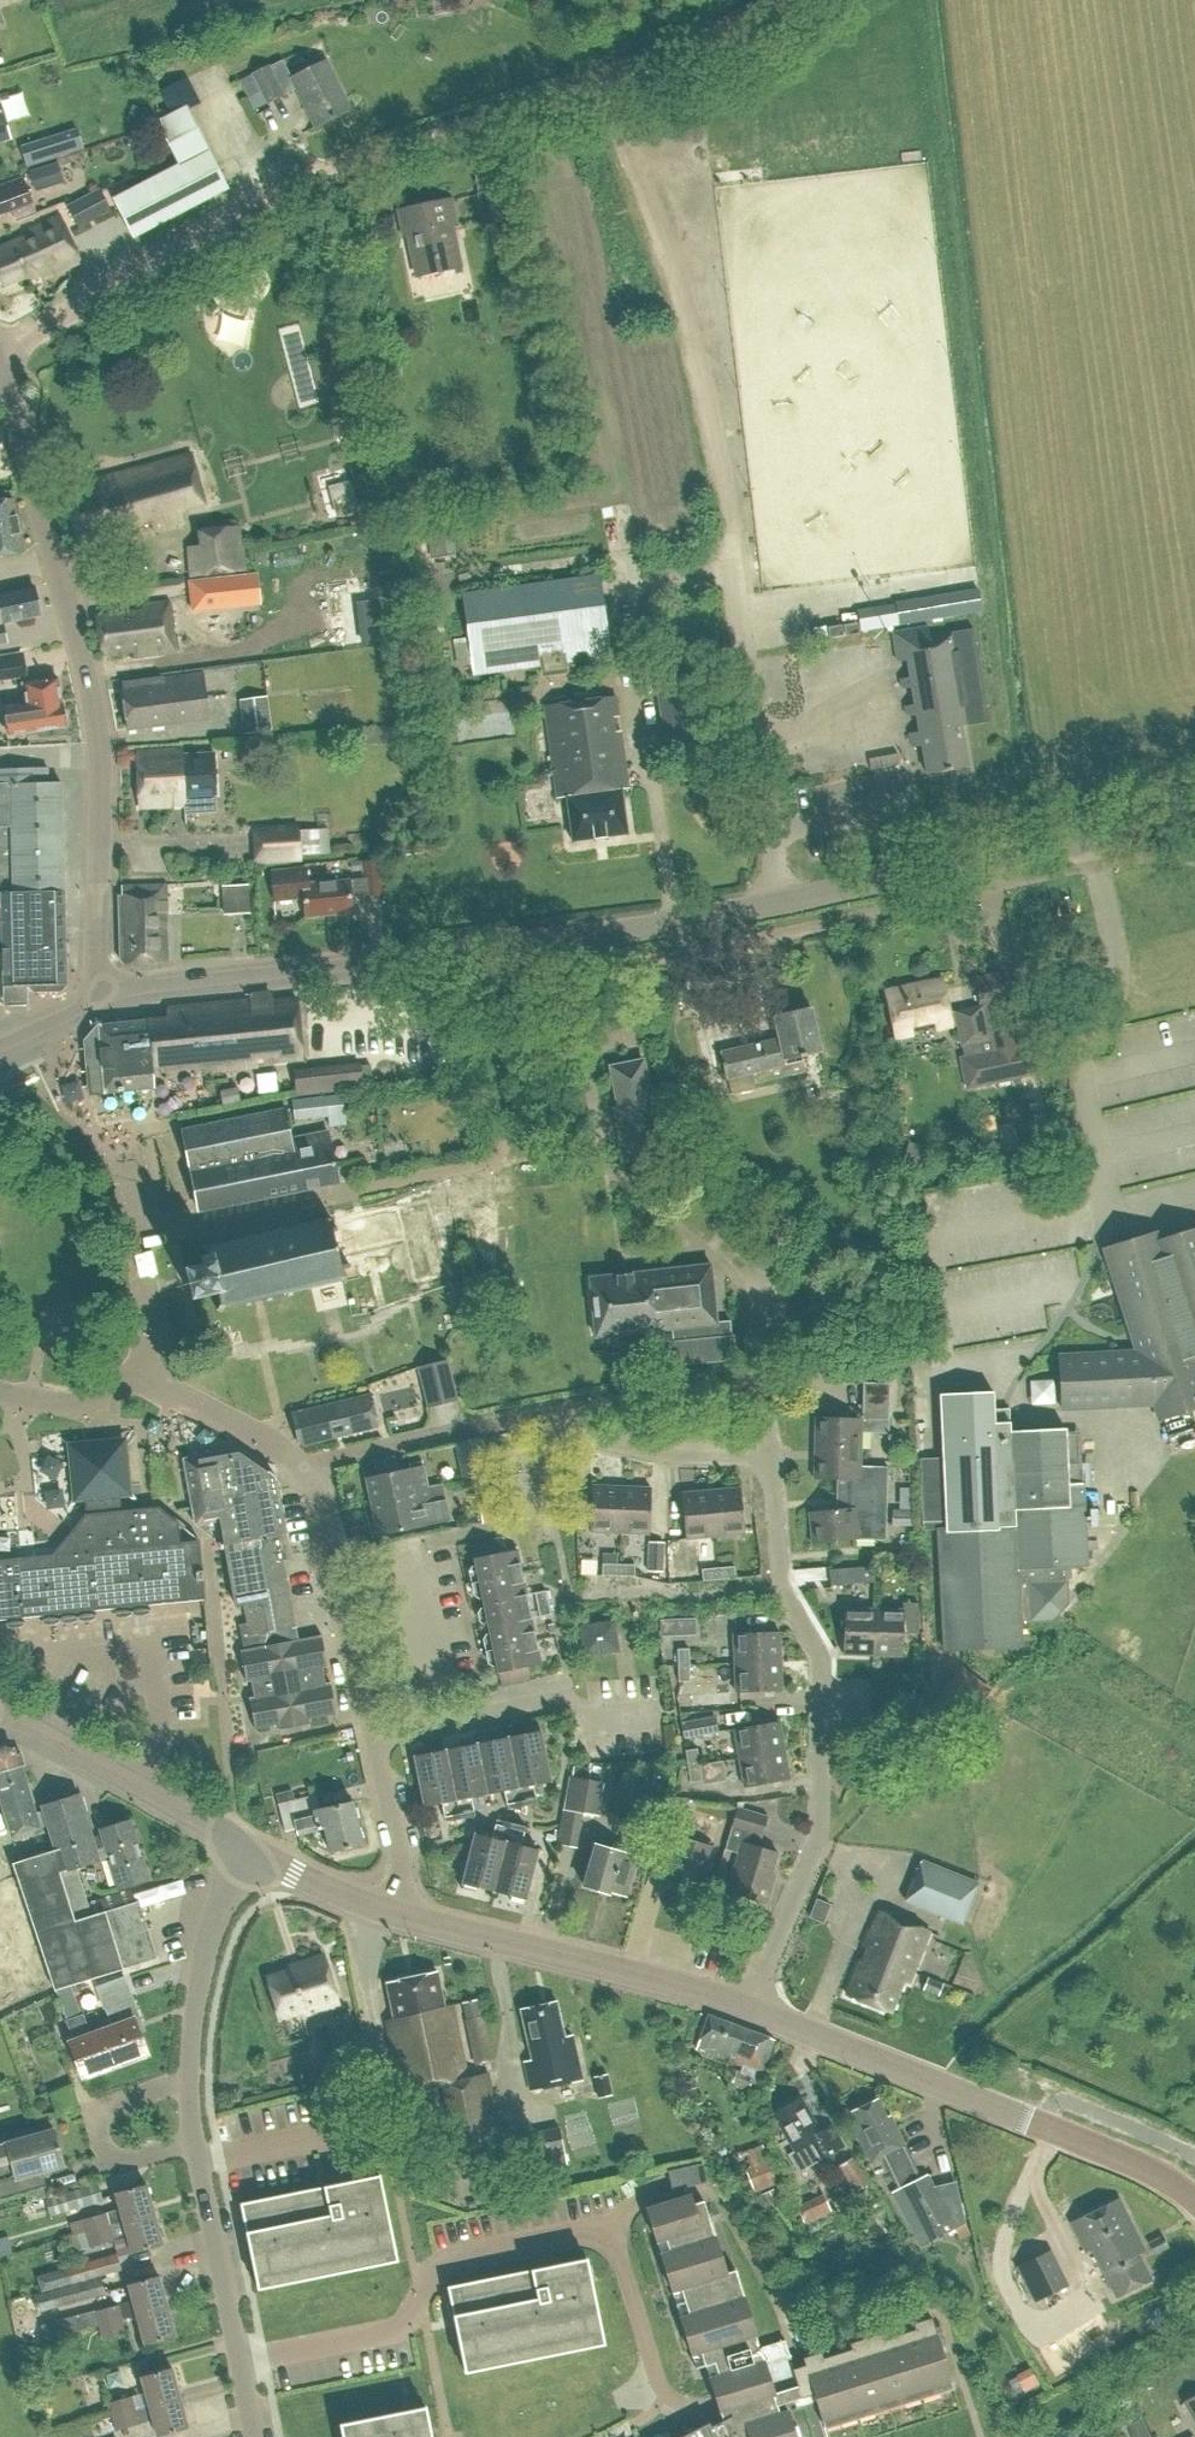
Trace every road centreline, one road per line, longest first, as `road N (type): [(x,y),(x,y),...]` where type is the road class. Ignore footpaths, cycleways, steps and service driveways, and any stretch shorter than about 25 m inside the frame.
road 1 (tertiary): [(105,1000),(143,986),(673,923),(1194,818)]
road 2 (residential): [(0,353),(272,199),(649,64),(781,0)]
road 3 (tertiary): [(105,1000),(98,964),(101,734),(0,373)]
road 4 (residential): [(255,2436),(197,2159),(190,2068),(196,2001),(234,1844)]
road 5 (residential): [(749,2010),(819,1835),(822,1654),(782,1587),(769,1458)]
road 6 (tertiary): [(1194,2203),(1107,2152),(749,2010)]
road 7 (track): [(603,81),(678,272),(732,542)]
road 8 (tertiary): [(749,2010),(402,1920)]
road 9 (residential): [(662,1712),(586,1719),(568,1697),(373,1738)]
road 10 (residential): [(373,1738),(317,1495),(299,1465)]
road 11 (tertiary): [(234,1844),(0,1713)]
road 12 (residential): [(299,1465),(545,1413)]
road 13 (track): [(819,1835),(891,1764),(946,1745),(987,1700)]
road 14 (residential): [(553,1431),(664,1455),(769,1458)]
road 15 (residential): [(354,1191),(142,1240)]
road 16 (residential): [(545,1413),(758,1381)]
road 17 (residential): [(299,1465),(141,1364)]
road 18 (residential): [(402,1920),(409,1902),(373,1738)]
road 19 (residential): [(0,1391),(52,1403),(92,1400),(118,1391),(141,1364)]
road 20 (residential): [(758,1381),(908,1359)]
road 21 (tertiary): [(355,1898),(234,1844)]
road 22 (residential): [(142,1240),(120,1157),(93,1129)]
road 23 (residential): [(141,1364),(142,1240)]

